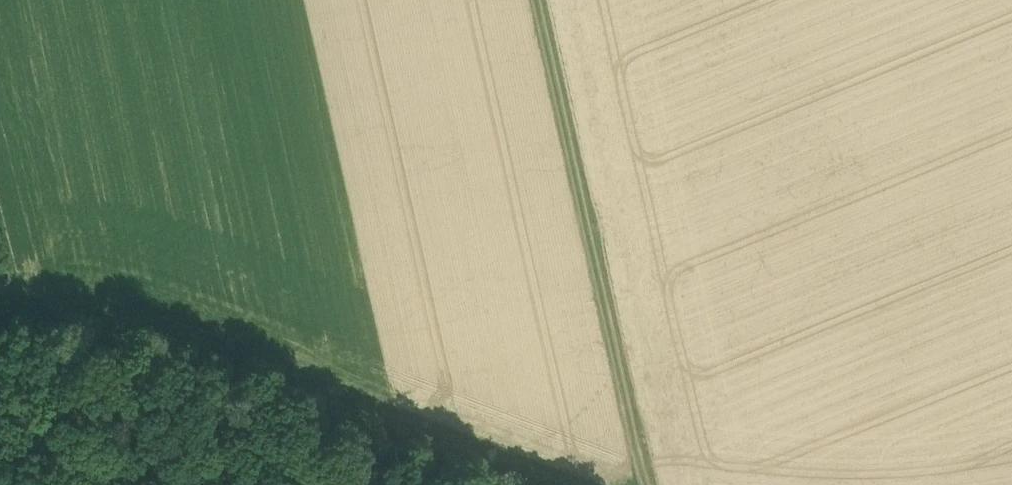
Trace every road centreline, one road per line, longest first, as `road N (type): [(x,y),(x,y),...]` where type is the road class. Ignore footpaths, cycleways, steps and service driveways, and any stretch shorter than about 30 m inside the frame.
road 1 (track): [(647,484),(539,0)]

